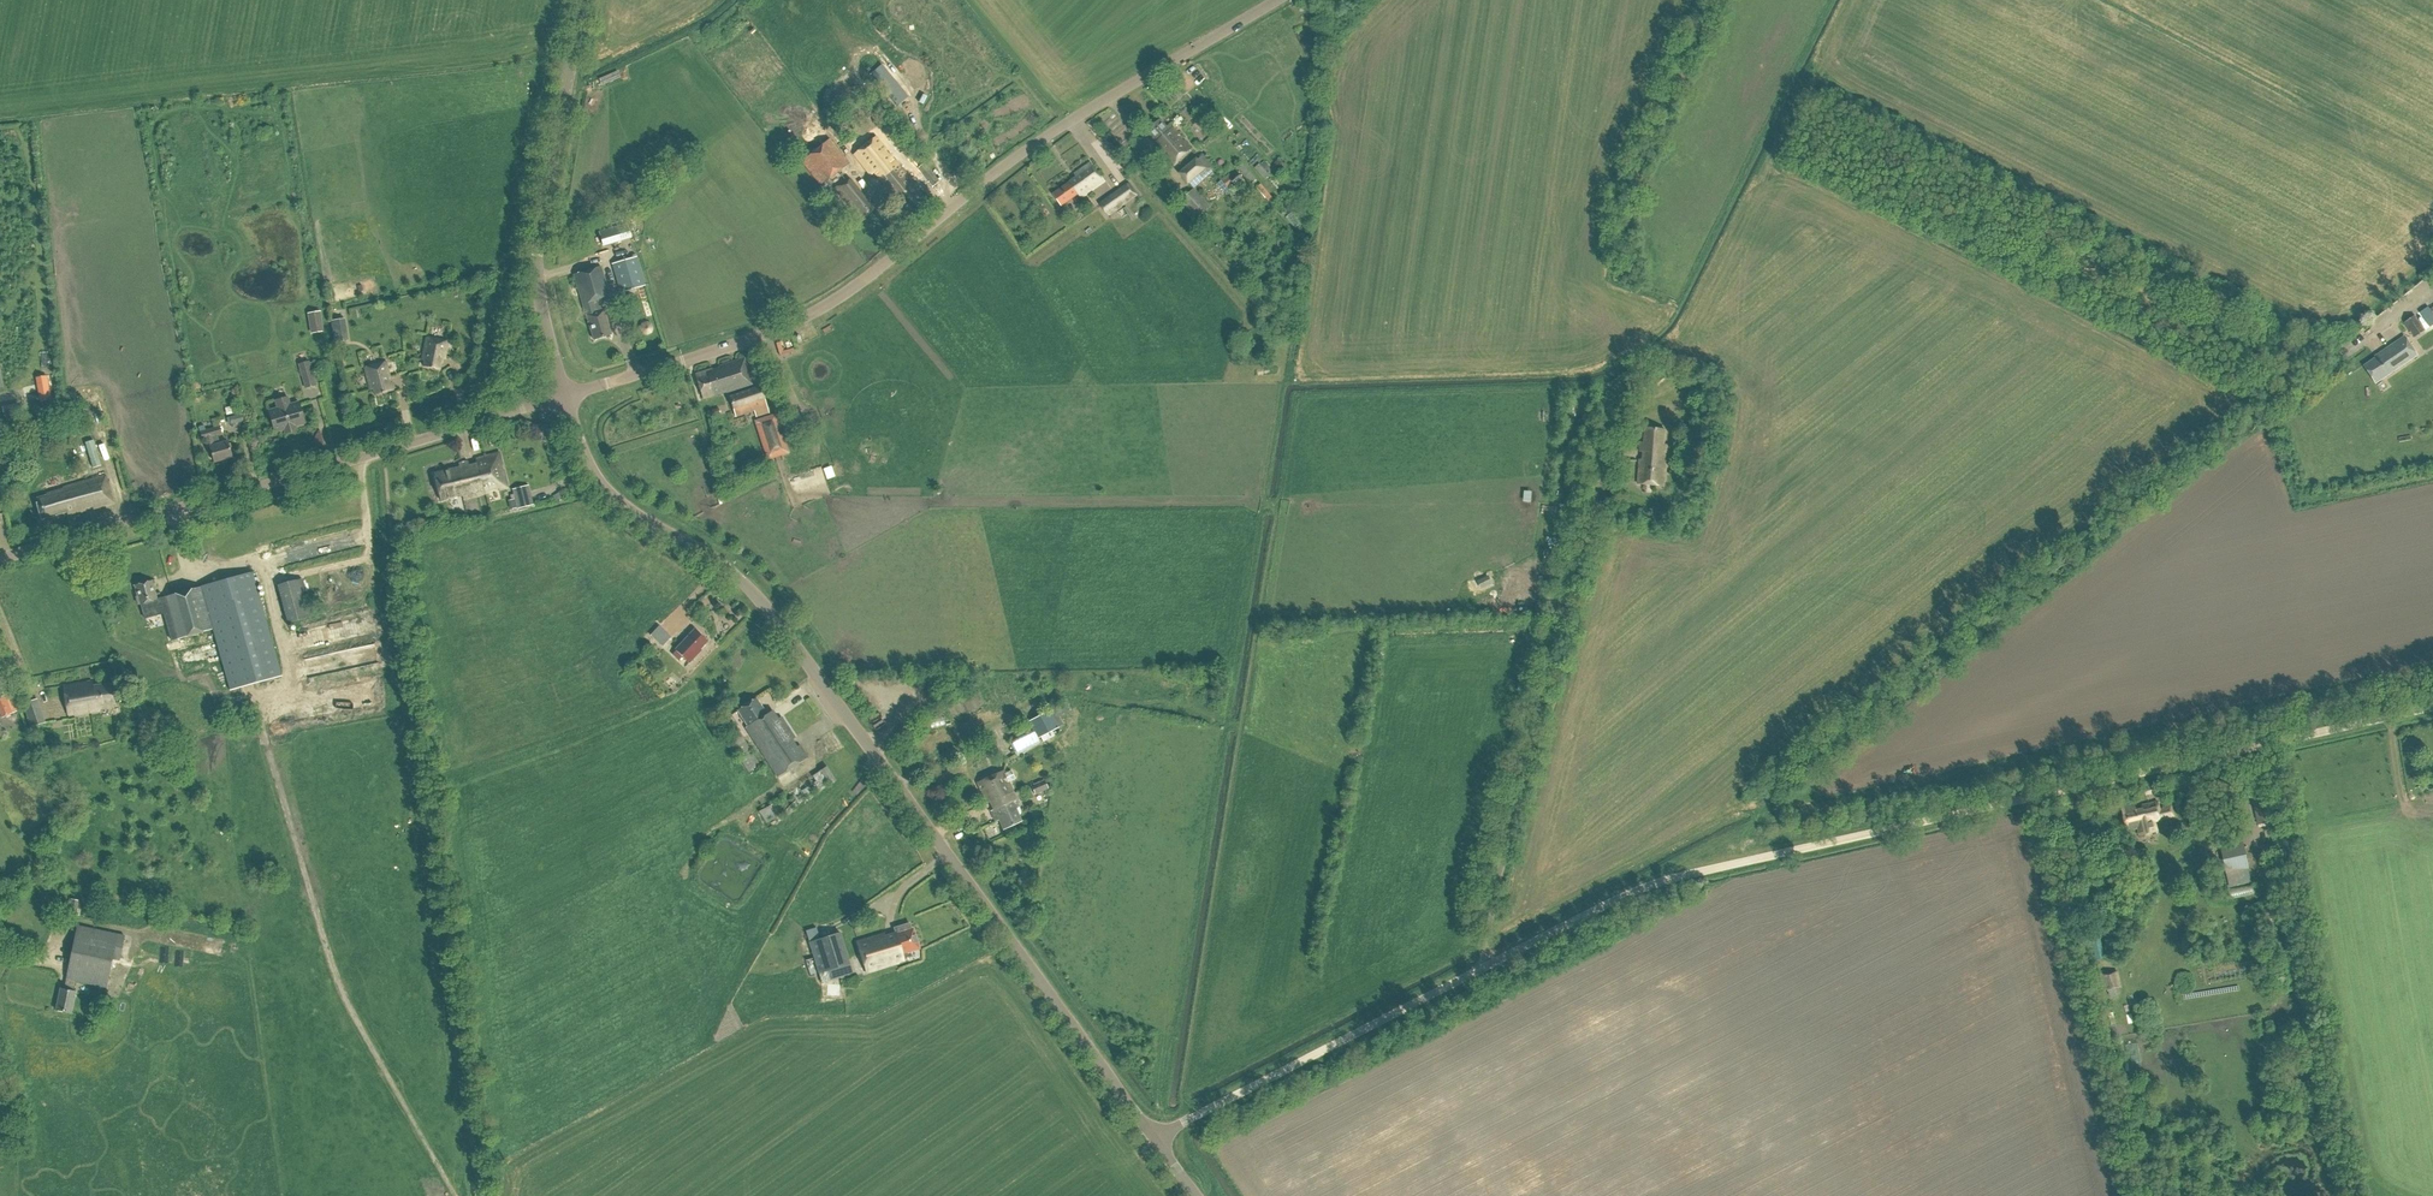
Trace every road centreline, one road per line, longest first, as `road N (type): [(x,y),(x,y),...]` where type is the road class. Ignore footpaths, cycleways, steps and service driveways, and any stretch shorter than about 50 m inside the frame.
road 1 (unclassified): [(1154,1139),(1654,883),(2432,706)]
road 2 (tertiary): [(1154,1139),(771,616),(713,557),(626,507),(594,477),(565,394)]
road 3 (track): [(170,510),(189,579),(263,565),(290,667),(261,729),(329,958),(454,1195)]
road 4 (tertiary): [(565,394),(770,332),(836,300),(1027,149),(1275,0)]
road 5 (tertiary): [(0,560),(565,394)]
road 6 (tertiary): [(565,394),(540,306),(536,255),(582,0)]

